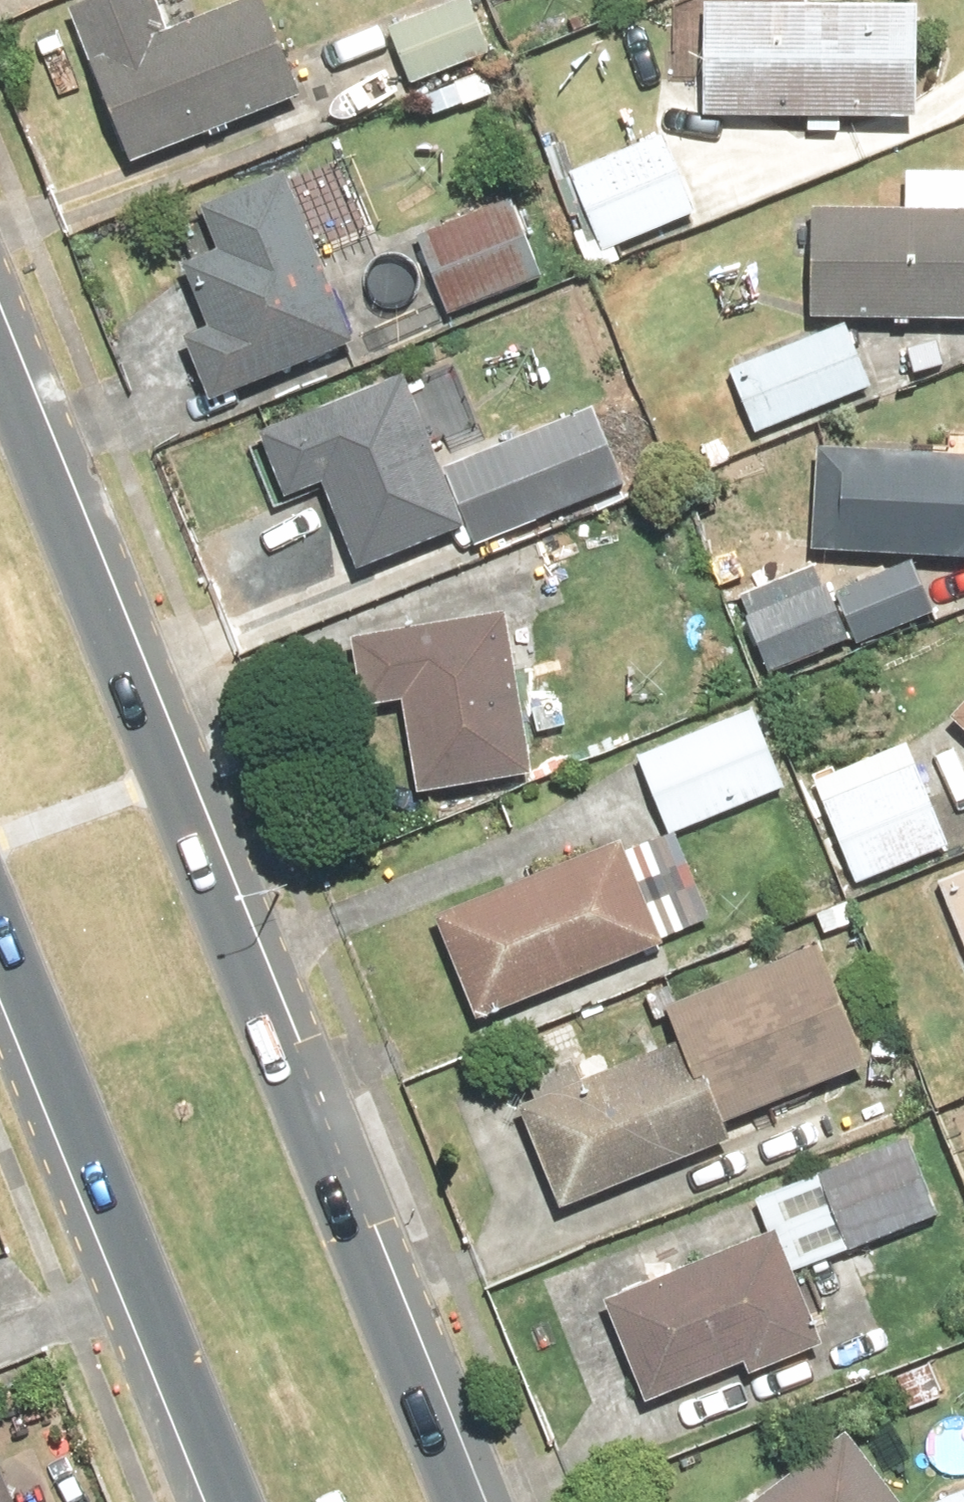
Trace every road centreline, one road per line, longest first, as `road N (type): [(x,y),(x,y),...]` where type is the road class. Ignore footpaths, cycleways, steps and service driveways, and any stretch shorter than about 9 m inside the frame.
road 1 (primary): [(0,339),(480,1501)]
road 2 (primary): [(234,1501),(0,938)]

